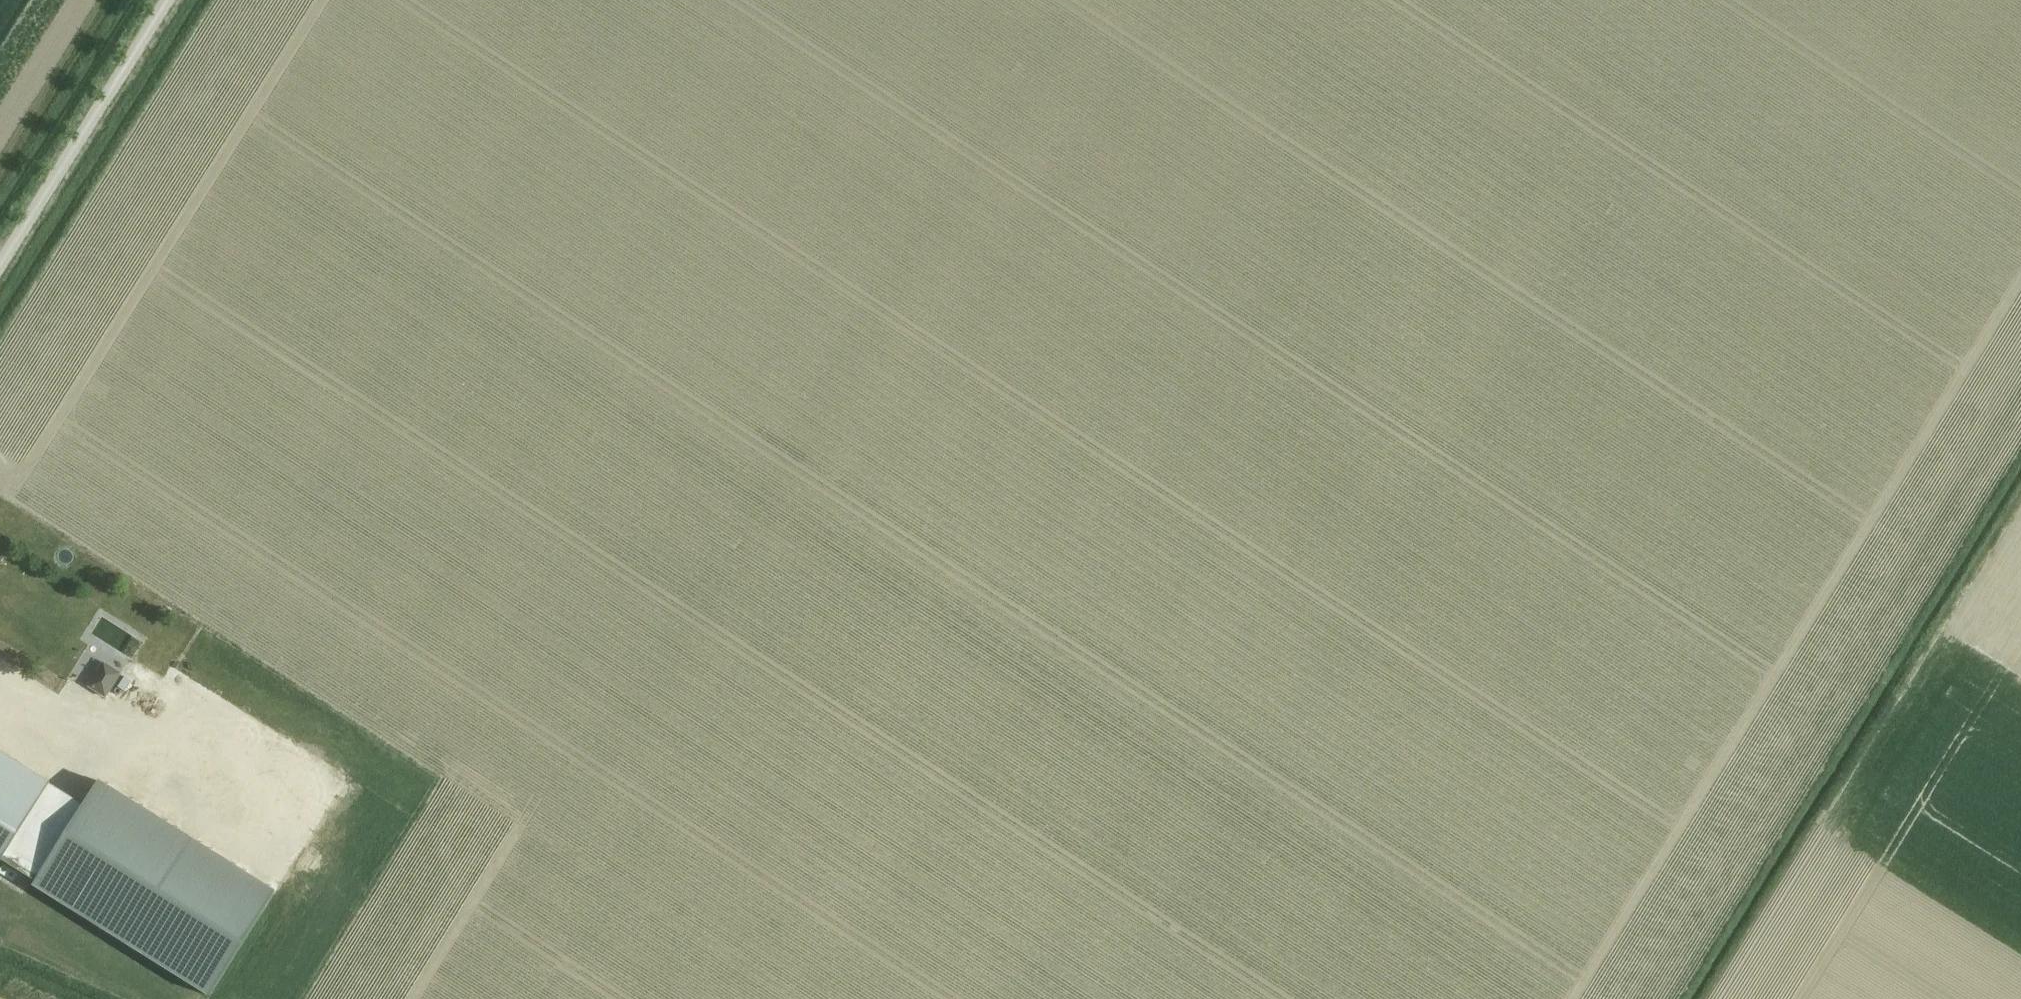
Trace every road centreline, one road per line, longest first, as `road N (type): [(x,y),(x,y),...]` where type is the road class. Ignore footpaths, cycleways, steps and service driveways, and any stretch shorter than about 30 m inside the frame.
road 1 (unclassified): [(0,268),(168,0)]

